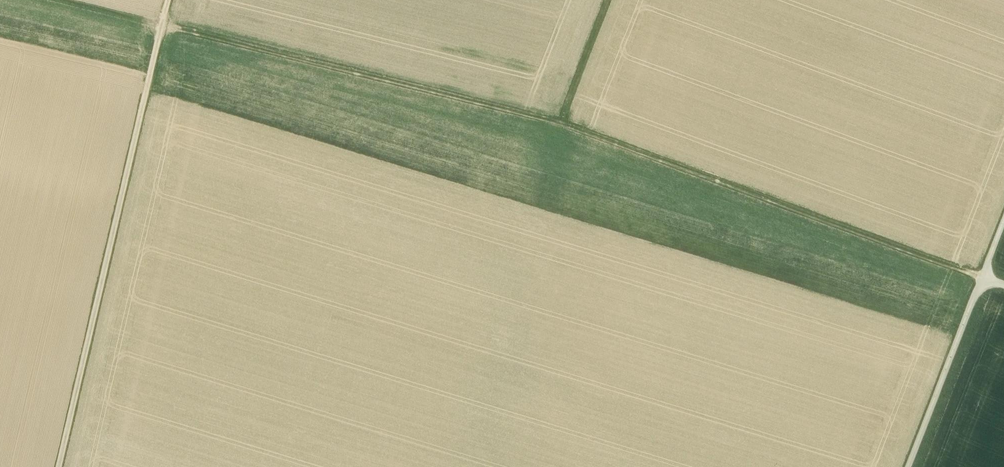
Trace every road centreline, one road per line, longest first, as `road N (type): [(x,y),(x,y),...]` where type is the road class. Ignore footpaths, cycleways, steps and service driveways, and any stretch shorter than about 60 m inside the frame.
road 1 (track): [(64,0),(560,120)]
road 2 (track): [(169,0),(63,466)]
road 3 (track): [(560,120),(1003,287)]
road 4 (track): [(1003,231),(908,466)]
road 5 (track): [(610,0),(560,120)]

